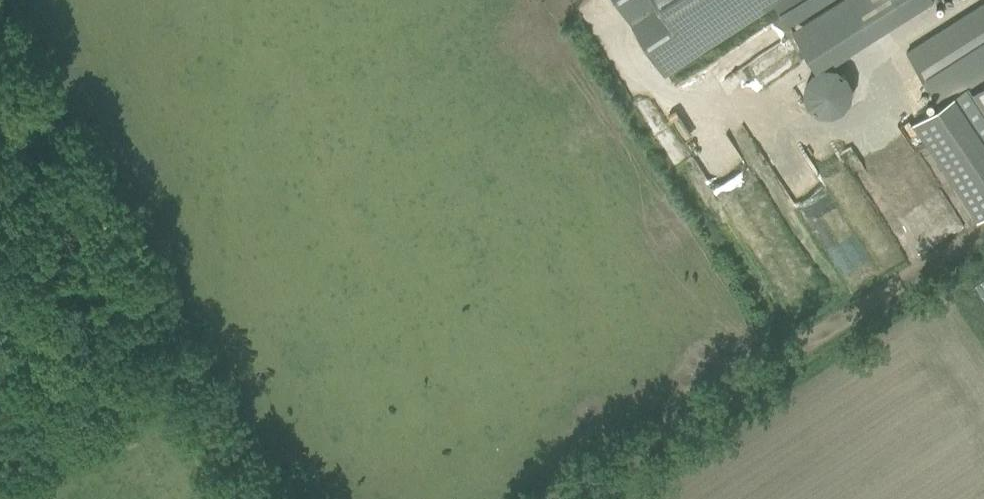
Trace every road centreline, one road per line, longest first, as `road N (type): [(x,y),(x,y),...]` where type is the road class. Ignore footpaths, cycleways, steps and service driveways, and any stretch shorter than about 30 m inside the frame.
road 1 (track): [(545,498),(983,231)]
road 2 (track): [(0,53),(155,327),(154,342),(137,361),(0,437)]
road 3 (track): [(154,342),(255,498)]

